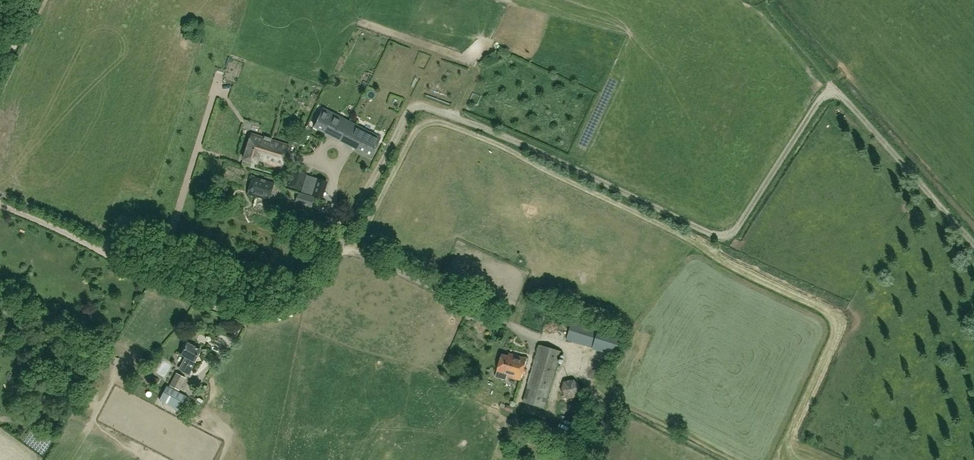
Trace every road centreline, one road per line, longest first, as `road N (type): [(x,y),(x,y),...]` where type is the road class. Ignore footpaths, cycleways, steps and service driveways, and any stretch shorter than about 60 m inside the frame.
road 1 (track): [(843,96),(819,100),(736,229),(722,236),(530,148),(413,107),(350,249)]
road 2 (track): [(539,338),(350,249),(288,304),(257,312),(221,307),(0,205)]
road 3 (track): [(973,245),(843,96)]

